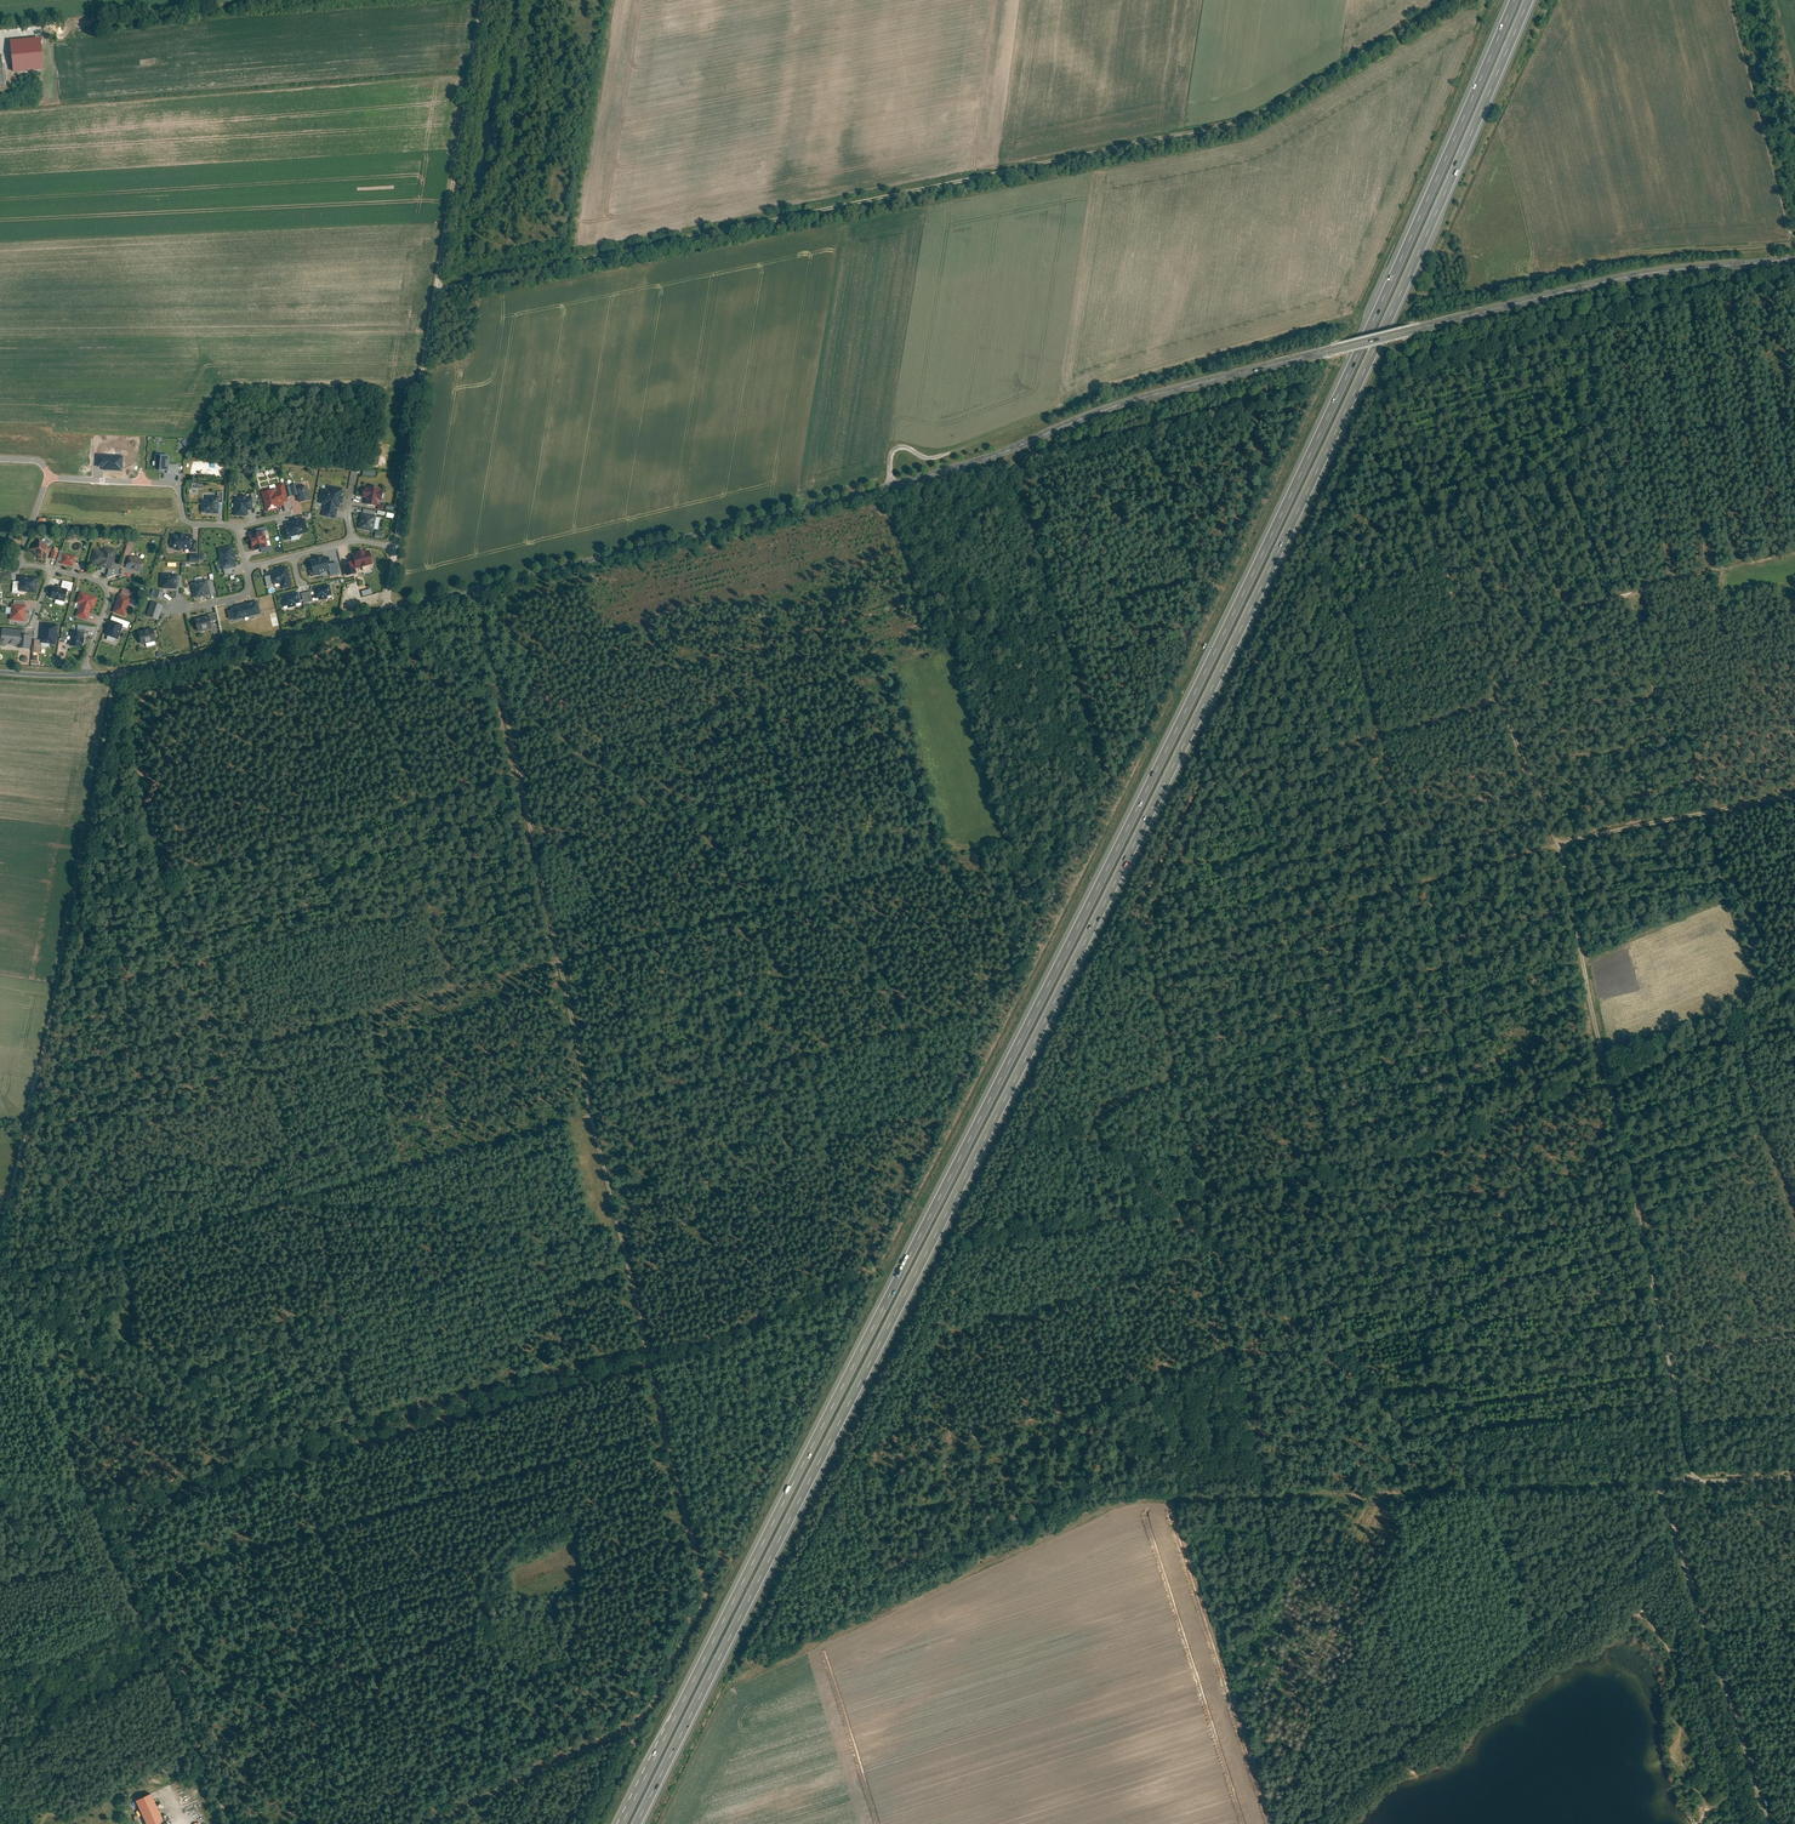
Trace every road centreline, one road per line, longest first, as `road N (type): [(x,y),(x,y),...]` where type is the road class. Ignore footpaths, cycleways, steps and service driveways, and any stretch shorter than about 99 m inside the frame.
road 1 (motorway): [(1515,0),(1240,600),(622,1823)]
road 2 (motorway): [(637,1823),(1252,606),(1529,0)]
road 3 (tertiary): [(1794,256),(1624,278),(1338,348),(1133,402),(892,486),(389,609)]
road 4 (track): [(1794,1036),(1357,1174),(1311,1185),(1240,1184),(1170,1208),(1385,1410),(1445,1389),(1489,1387),(1657,1348)]
road 5 (track): [(435,288),(1251,120),(1449,0)]
road 6 (unclassified): [(1666,1492),(1115,1508),(734,1693)]
road 7 (track): [(0,1271),(907,1036)]
road 8 (track): [(1688,1490),(1549,843)]
road 9 (track): [(649,1719),(710,1591),(592,1122)]
road 10 (track): [(123,671),(0,1261)]
road 11 (unclassified): [(482,0),(395,545)]
road 12 (track): [(907,1036),(871,960),(747,841),(637,793),(500,700)]
road 13 (track): [(1549,843),(1499,693),(1519,655),(1576,607),(1794,551)]
road 14 (track): [(918,570),(892,486),(897,448),(941,456),(1117,387),(1243,349)]
road 15 (track): [(500,700),(592,1122)]
road 16 (residential): [(395,545),(352,541),(248,568),(236,524),(185,522),(171,485),(53,480)]
road 17 (unclassified): [(1666,1492),(1771,1823)]
road 18 (tertiary): [(389,609),(154,668),(88,675)]
road 19 (track): [(1500,698),(1208,783)]
road 20 (track): [(649,1719),(419,1823)]
road 21 (residential): [(88,675),(106,588),(22,567)]
road 22 (track): [(1794,241),(1646,255)]
road 23 (unclassified): [(1794,1487),(1666,1492)]

